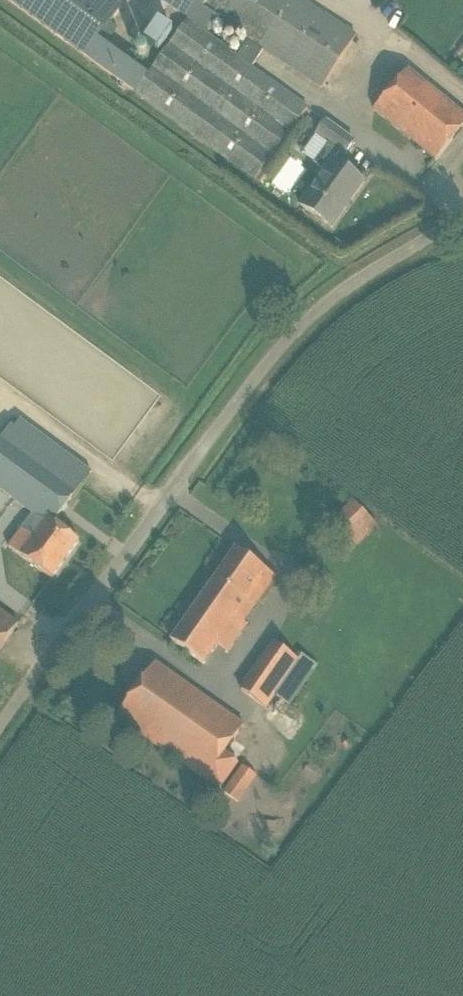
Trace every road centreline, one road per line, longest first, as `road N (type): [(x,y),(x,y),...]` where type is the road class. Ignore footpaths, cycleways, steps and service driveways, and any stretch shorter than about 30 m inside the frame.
road 1 (unclassified): [(0,724),(282,345),(354,280),(462,215)]

